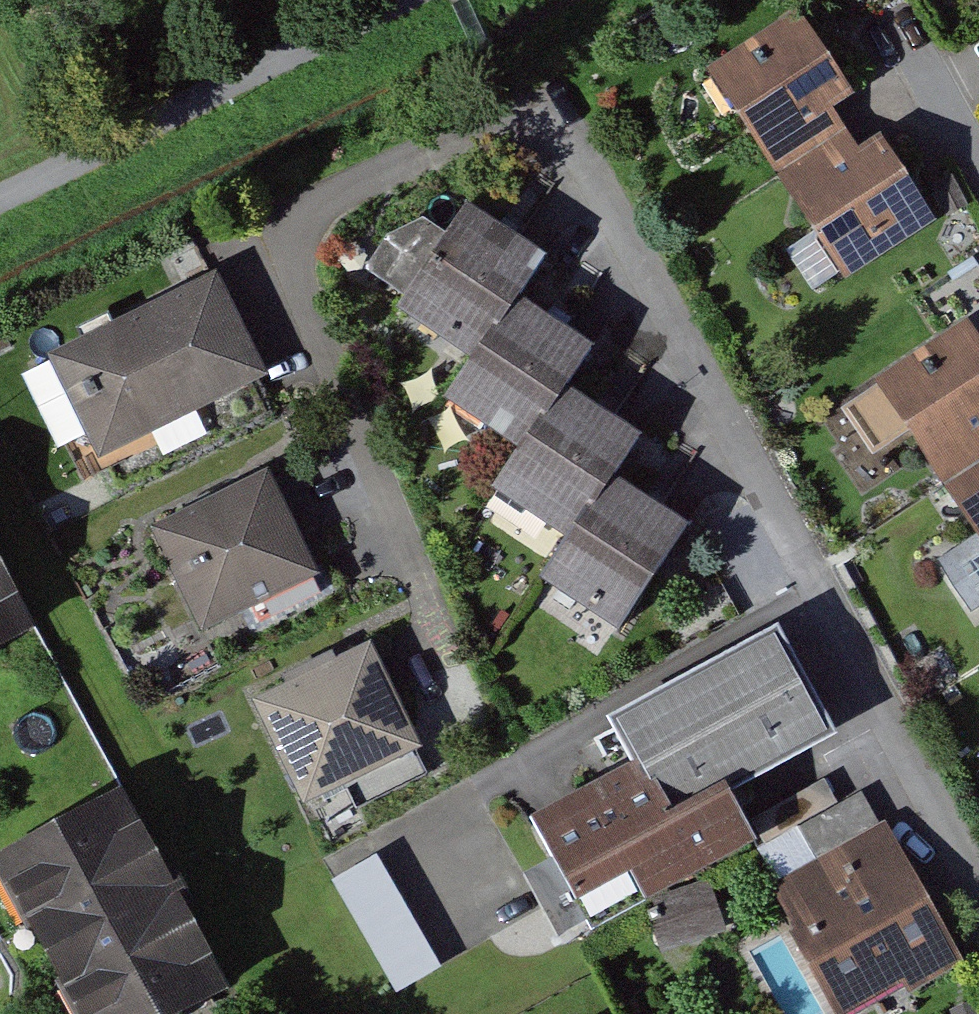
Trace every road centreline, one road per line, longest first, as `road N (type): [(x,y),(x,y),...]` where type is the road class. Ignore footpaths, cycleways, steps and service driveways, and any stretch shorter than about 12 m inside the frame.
road 1 (residential): [(978,892),(558,107),(517,116),(267,248),(458,685)]
road 2 (track): [(401,0),(0,200)]
road 3 (residential): [(978,171),(908,42)]

